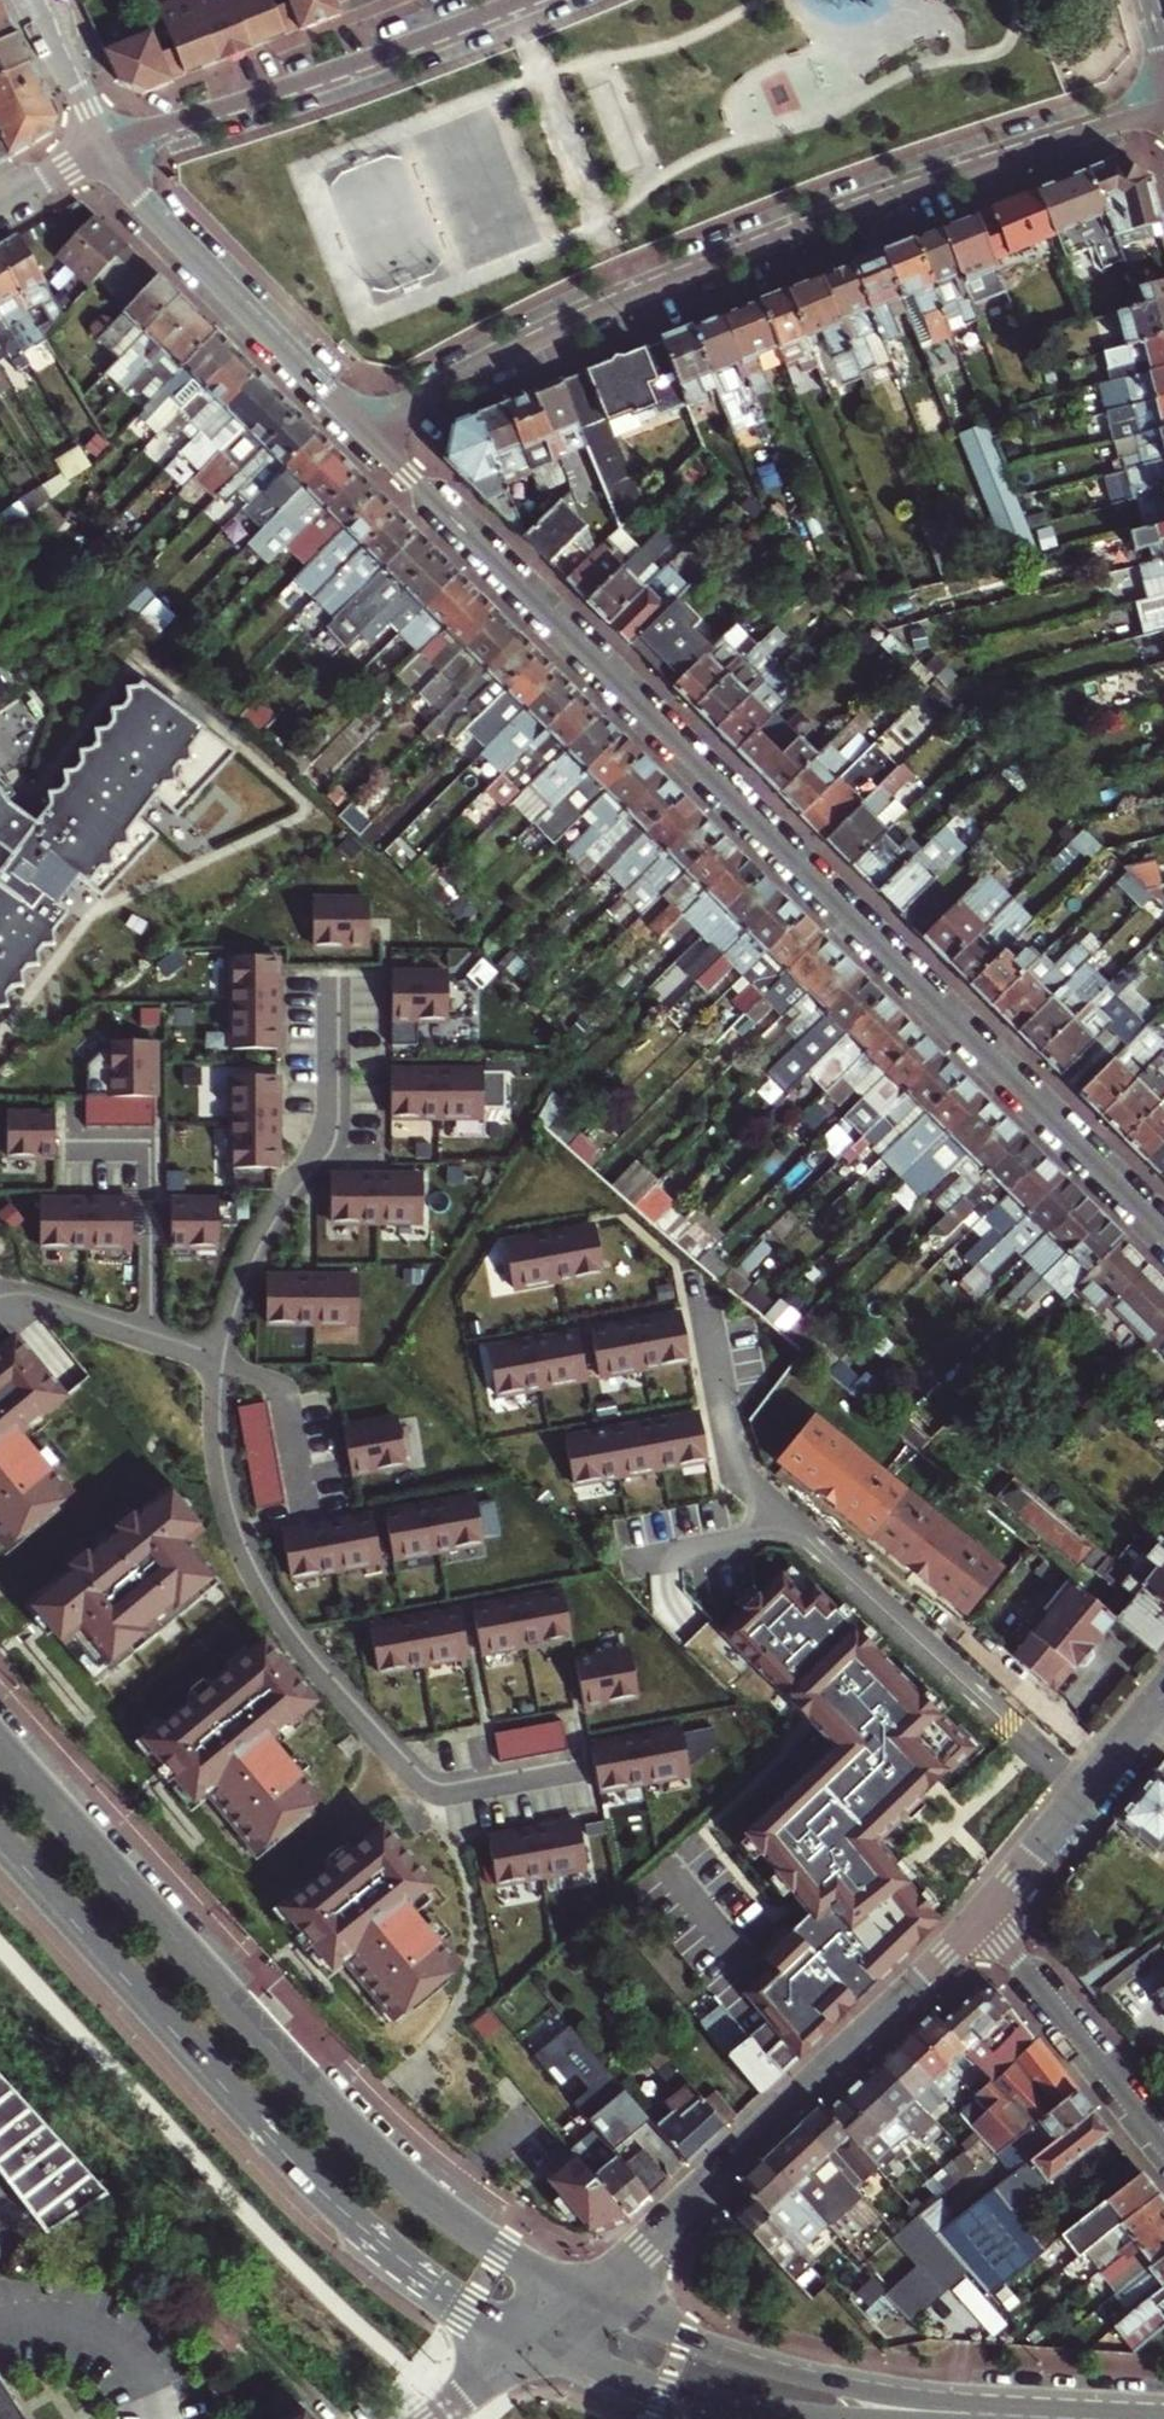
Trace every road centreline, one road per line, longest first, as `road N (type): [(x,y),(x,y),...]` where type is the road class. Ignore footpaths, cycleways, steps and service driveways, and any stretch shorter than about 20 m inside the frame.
road 1 (residential): [(371,435),(1163,1232)]
road 2 (residential): [(371,435),(630,297),(912,188),(1163,108)]
road 3 (primary): [(582,2302),(489,2245),(385,2162),(0,1744)]
road 4 (primary): [(0,1842),(349,2219),(433,2287),(533,2344)]
road 5 (tertiary): [(582,2302),(983,1915)]
road 6 (primary): [(1104,2418),(814,2382),(582,2302)]
road 7 (residential): [(518,0),(102,146)]
road 8 (residential): [(102,146),(131,191),(371,435)]
road 9 (primary): [(533,2344),(675,2396),(838,2418)]
road 10 (residential): [(1163,2147),(983,1915)]
road 11 (tertiary): [(983,1915),(1163,1693)]
road 12 (residential): [(32,0),(102,146)]
road 13 (tertiary): [(435,2418),(533,2344)]

